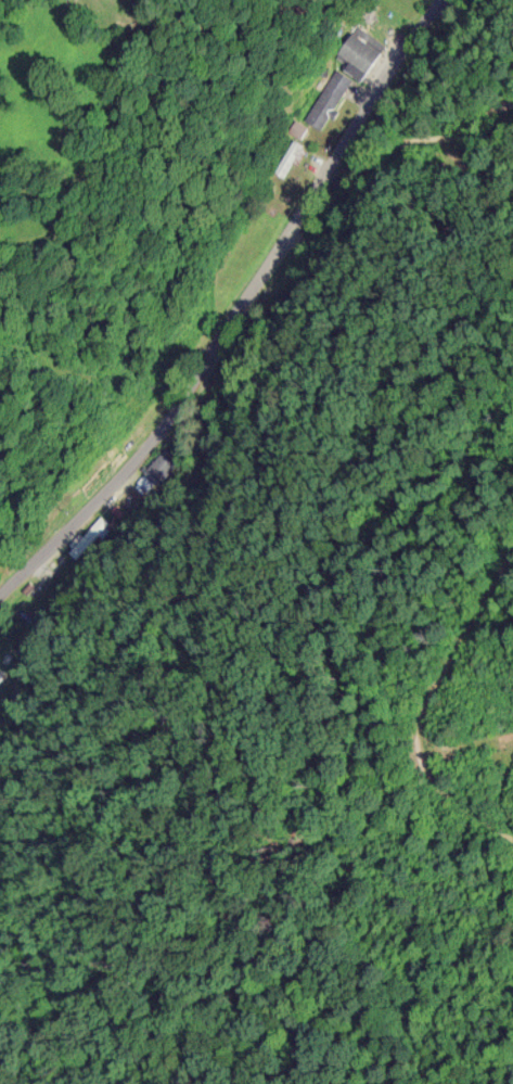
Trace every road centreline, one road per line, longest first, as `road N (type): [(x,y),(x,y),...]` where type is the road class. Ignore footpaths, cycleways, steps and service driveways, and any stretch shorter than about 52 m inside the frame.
road 1 (residential): [(0,599),(190,400),(444,0)]

